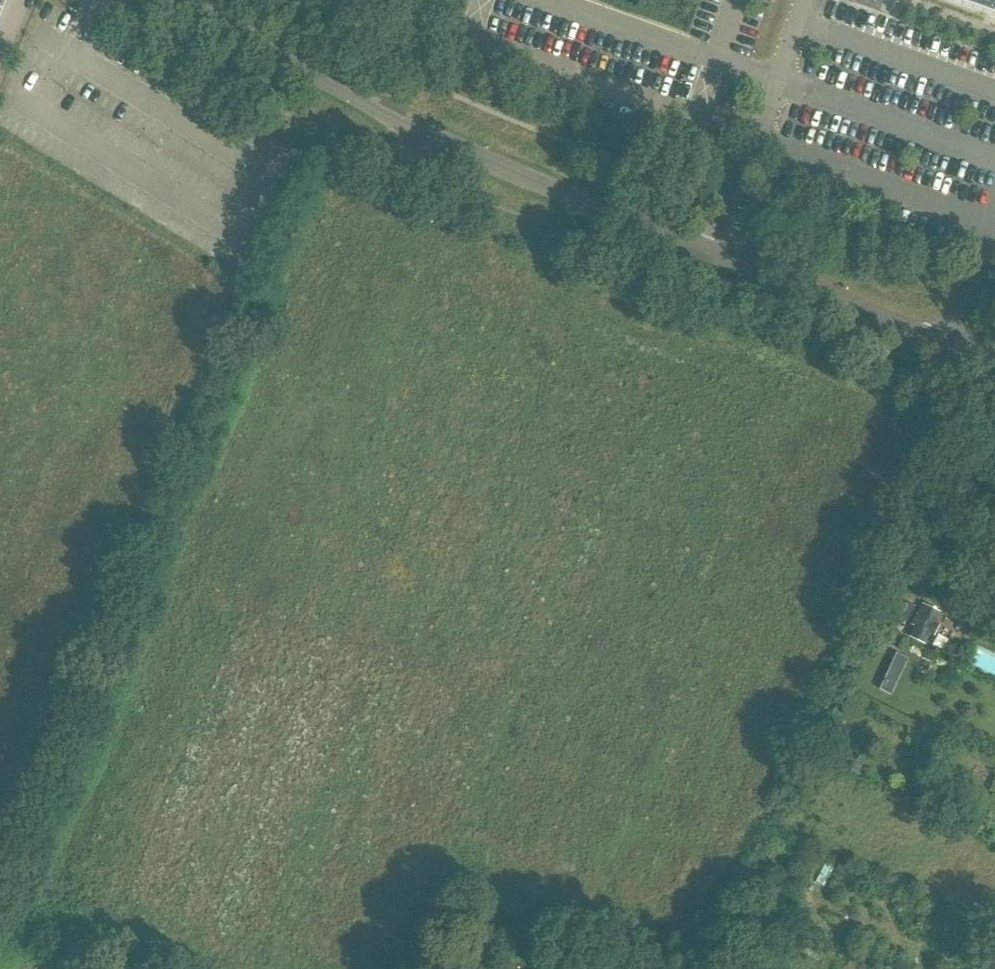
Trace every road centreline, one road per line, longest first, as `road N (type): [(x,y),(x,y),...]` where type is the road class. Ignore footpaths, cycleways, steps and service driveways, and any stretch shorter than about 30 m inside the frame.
road 1 (residential): [(189,0),(415,128),(994,371)]
road 2 (track): [(415,128),(322,369),(143,781)]

